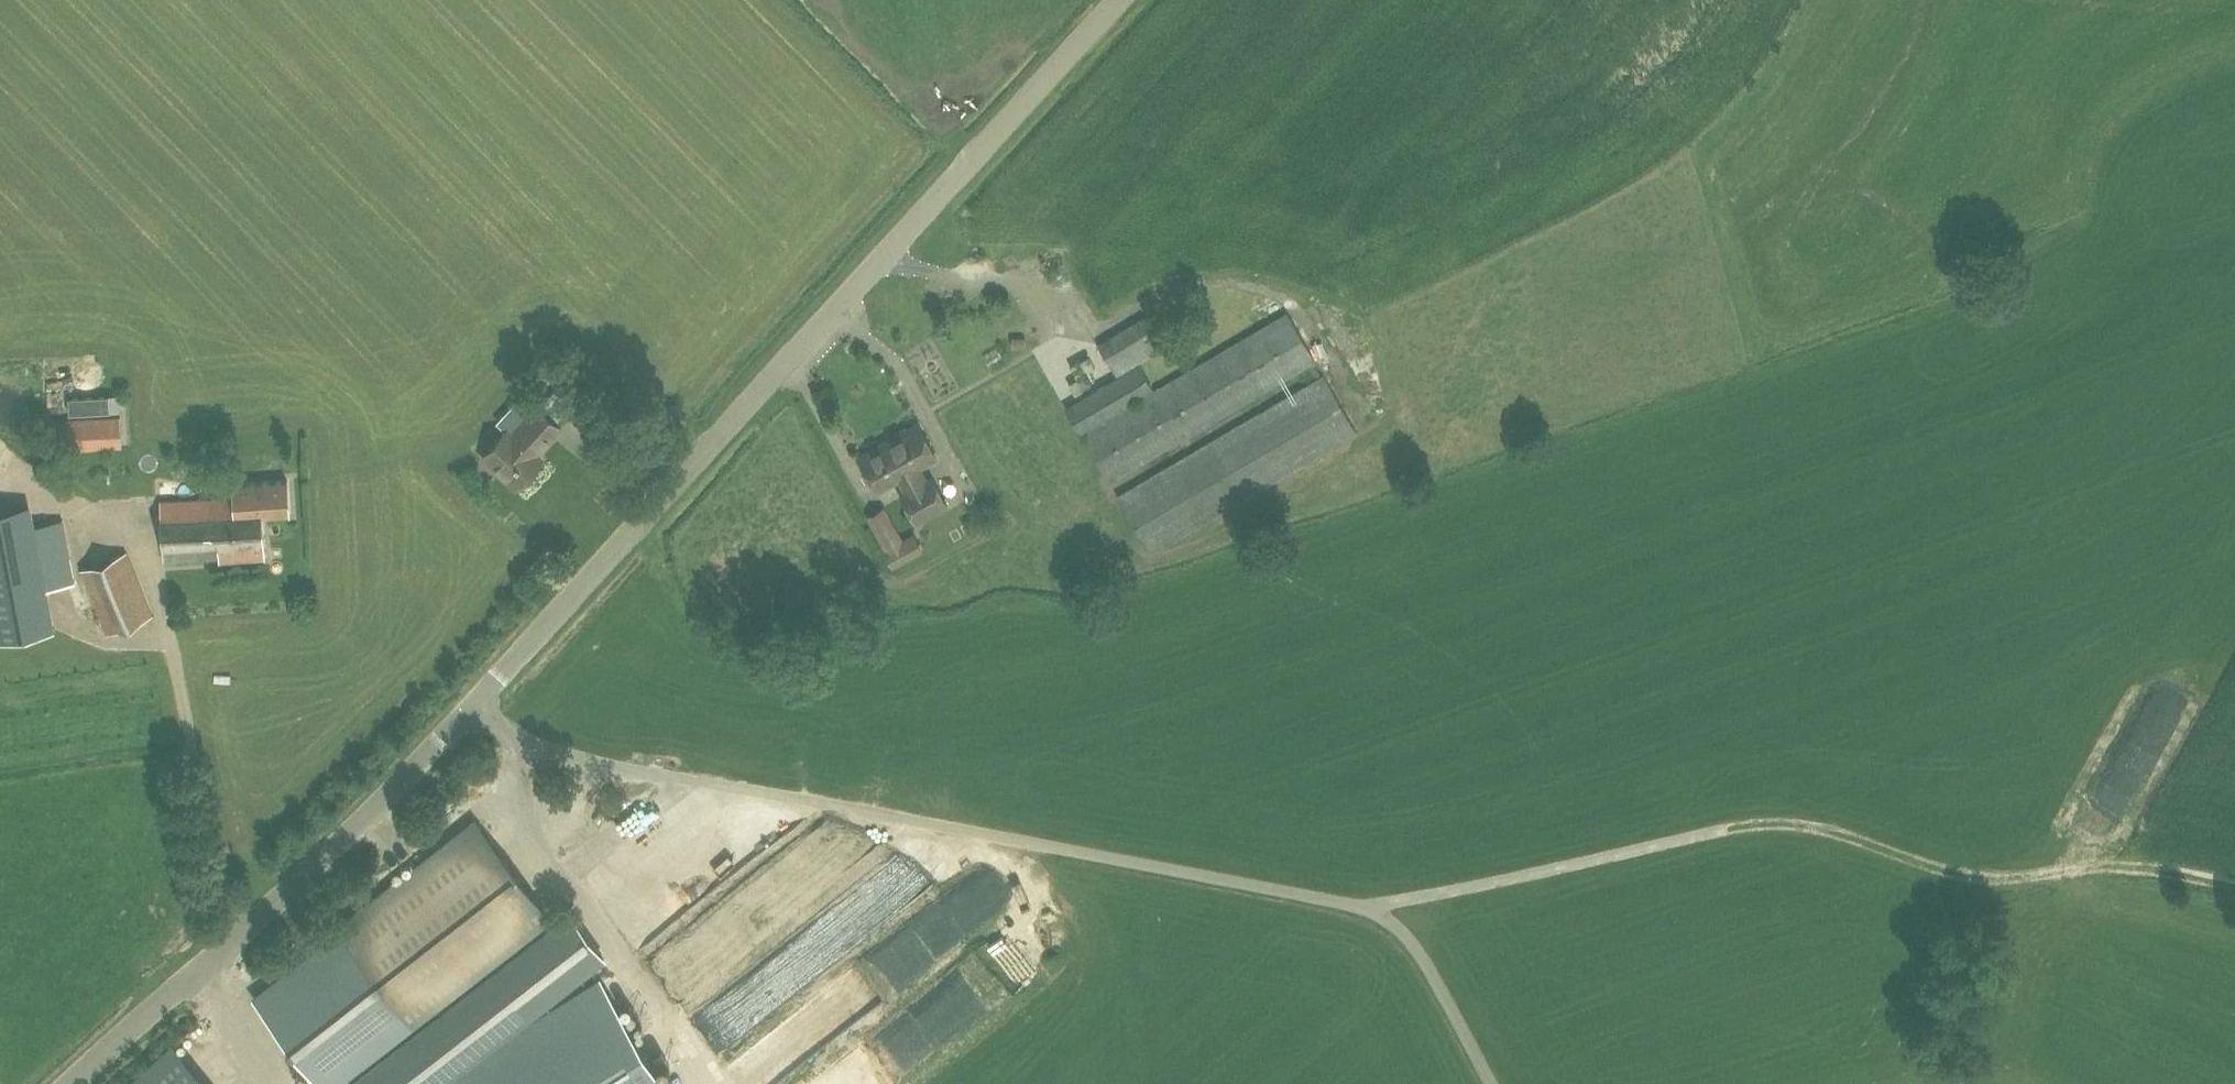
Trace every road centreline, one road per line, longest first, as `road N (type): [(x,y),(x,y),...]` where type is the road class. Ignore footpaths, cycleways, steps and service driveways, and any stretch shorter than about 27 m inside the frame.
road 1 (unclassified): [(473,707),(1119,0)]
road 2 (unclassified): [(1379,910),(1325,906),(551,753),(473,707)]
road 3 (unclassified): [(71,1083),(305,874),(473,707)]
road 4 (unclassified): [(1379,910),(1721,840)]
road 5 (unclassified): [(1490,1083),(1379,910)]

